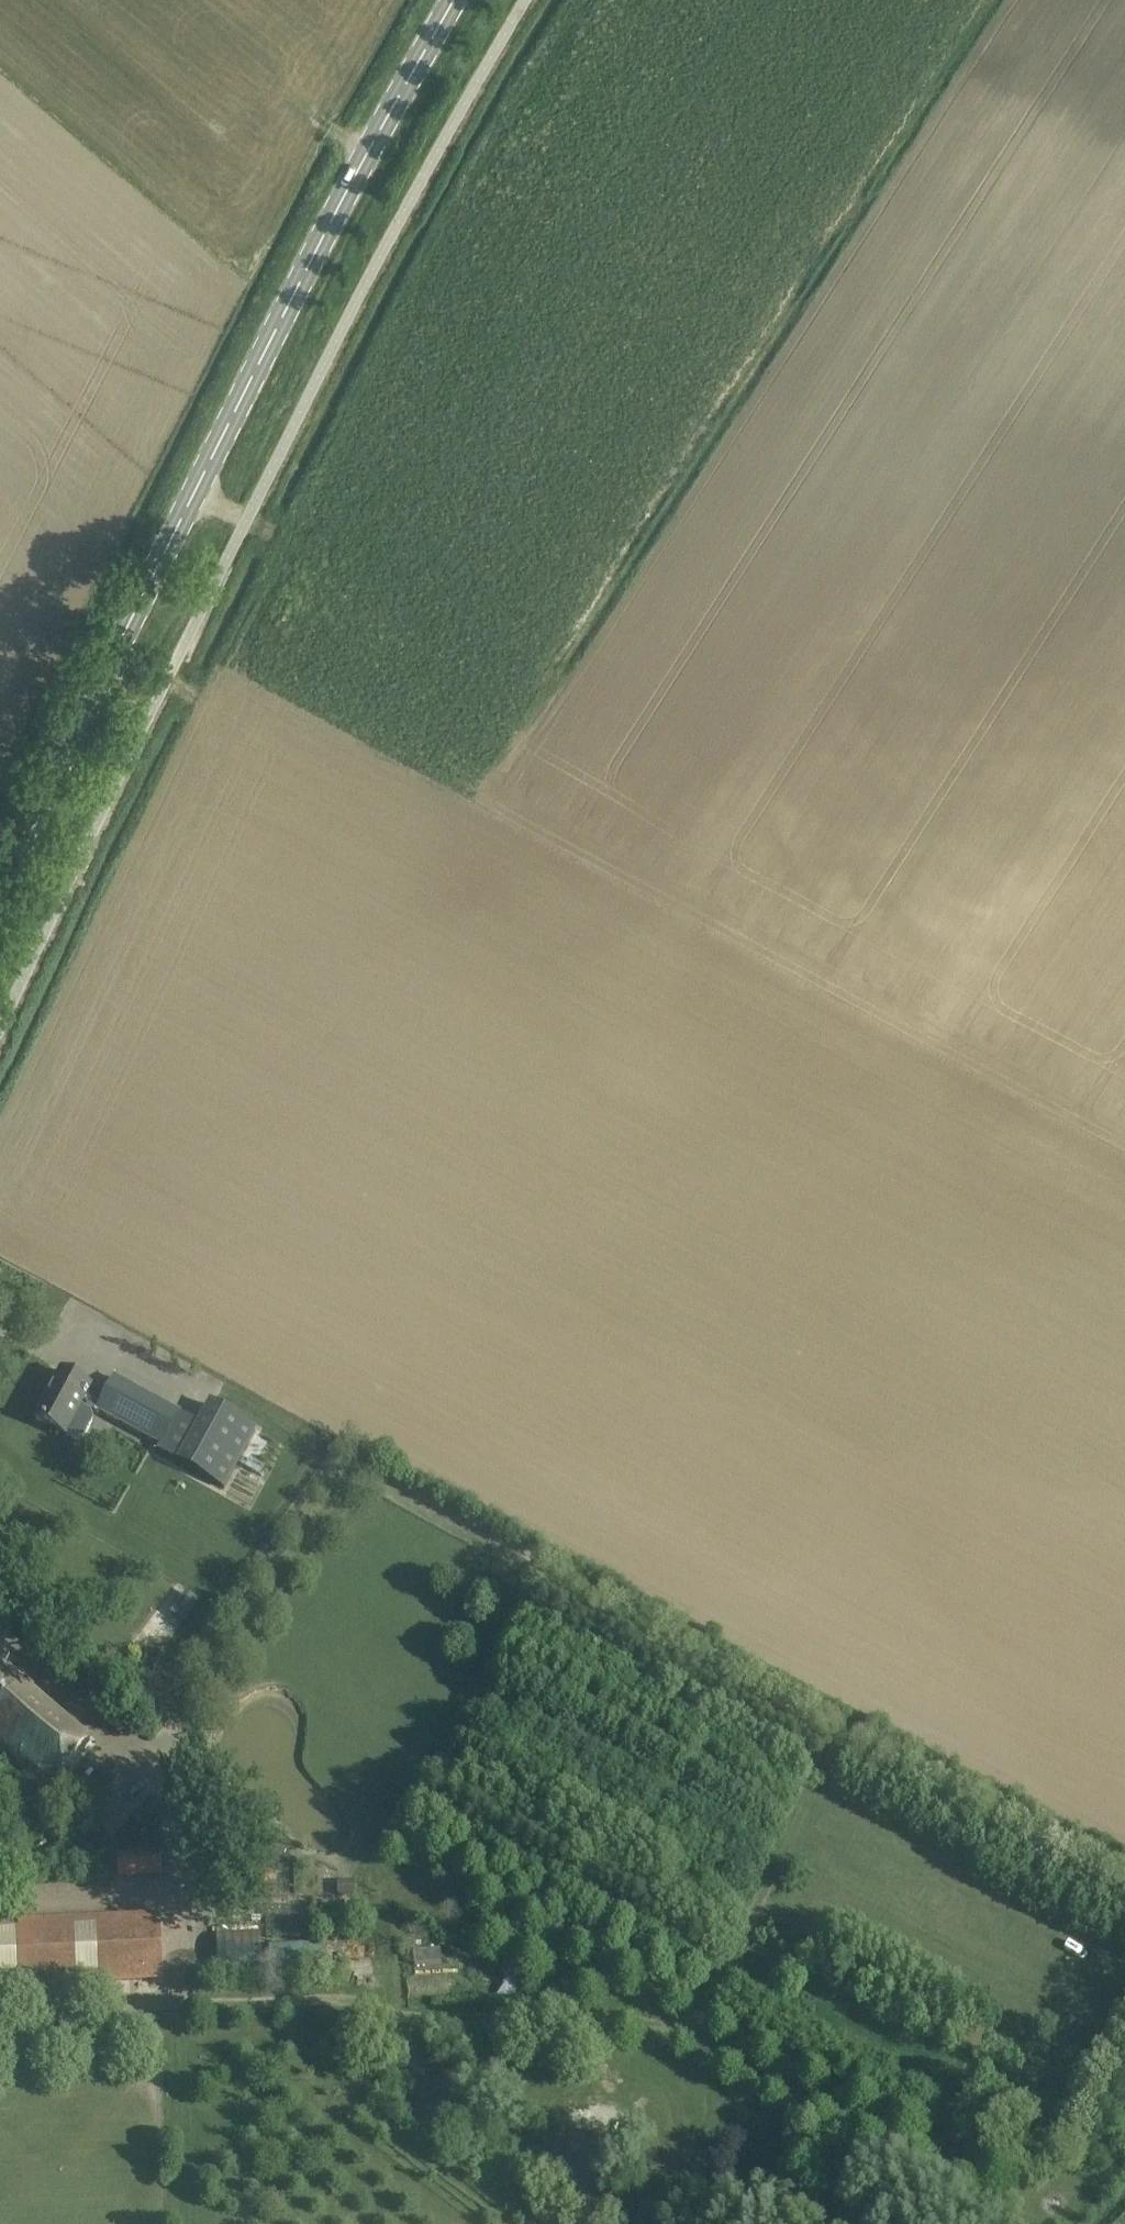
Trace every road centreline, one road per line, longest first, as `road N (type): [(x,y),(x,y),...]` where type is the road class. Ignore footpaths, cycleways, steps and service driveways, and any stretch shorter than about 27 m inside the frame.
road 1 (tertiary): [(0,879),(309,266),(456,0)]

